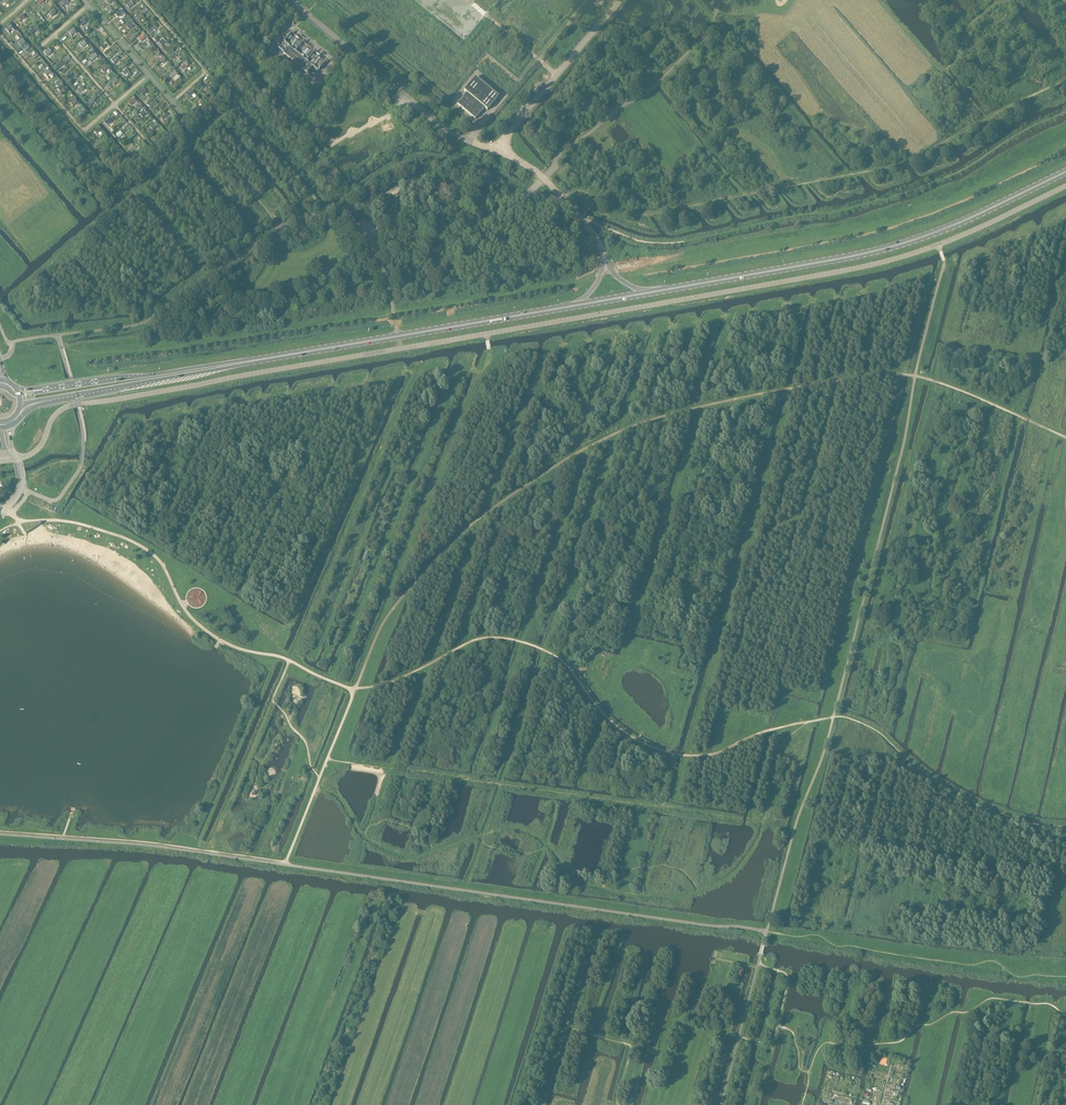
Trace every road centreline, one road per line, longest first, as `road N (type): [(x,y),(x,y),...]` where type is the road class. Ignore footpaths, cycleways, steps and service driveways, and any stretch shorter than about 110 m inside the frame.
road 1 (unclassified): [(1065,185),(938,244),(860,267),(69,406),(51,419),(33,453),(15,459)]
road 2 (primary): [(398,337),(876,250),(951,226),(1065,172)]
road 3 (primary): [(41,402),(229,365)]
road 4 (primary): [(229,365),(40,390)]
road 5 (primary): [(229,365),(398,337)]
road 6 (unclassified): [(282,334),(286,302),(384,276)]

